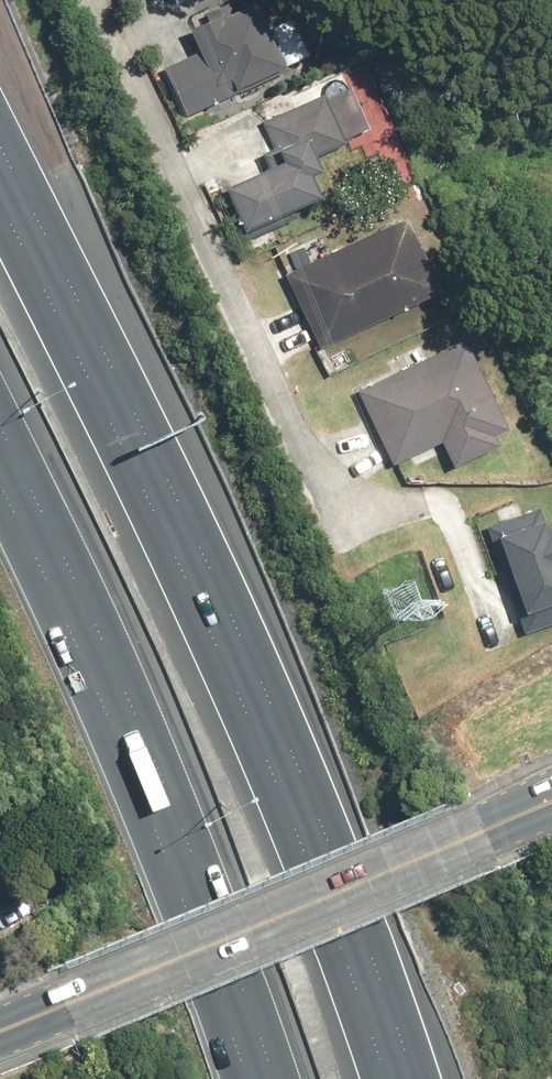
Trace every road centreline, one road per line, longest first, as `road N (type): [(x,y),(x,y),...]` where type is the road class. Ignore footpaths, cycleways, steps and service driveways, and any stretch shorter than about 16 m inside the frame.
road 1 (motorway): [(0,199),(256,710),(387,1078)]
road 2 (motorway): [(271,1078),(111,693),(0,461)]
road 3 (secondary): [(0,1031),(551,801)]

